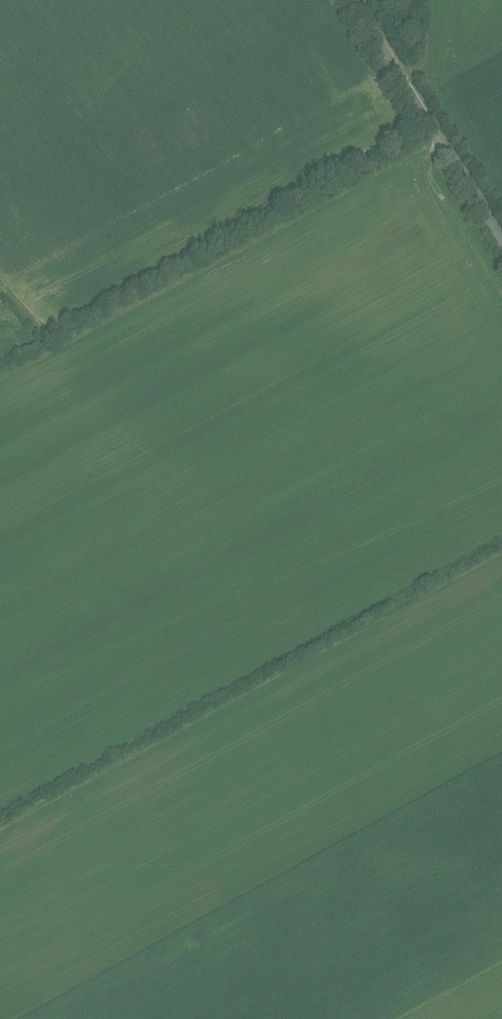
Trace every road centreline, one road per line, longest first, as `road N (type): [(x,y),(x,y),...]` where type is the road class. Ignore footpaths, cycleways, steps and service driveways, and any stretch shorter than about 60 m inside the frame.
road 1 (unclassified): [(501,226),(363,0)]

